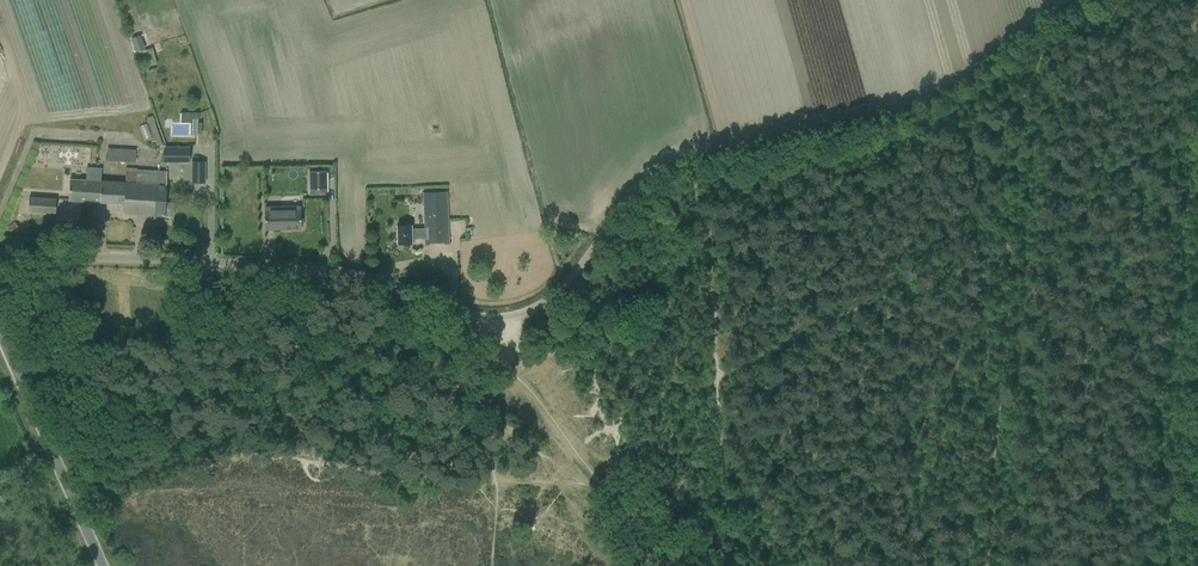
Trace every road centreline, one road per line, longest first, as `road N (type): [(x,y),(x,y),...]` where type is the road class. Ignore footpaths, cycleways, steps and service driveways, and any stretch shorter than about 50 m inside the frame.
road 1 (unclassified): [(0,252),(327,272),(477,315),(513,314),(568,281),(658,164),(745,141)]
road 2 (track): [(1068,0),(907,100),(745,141)]
road 3 (unclassified): [(94,565),(0,336)]

